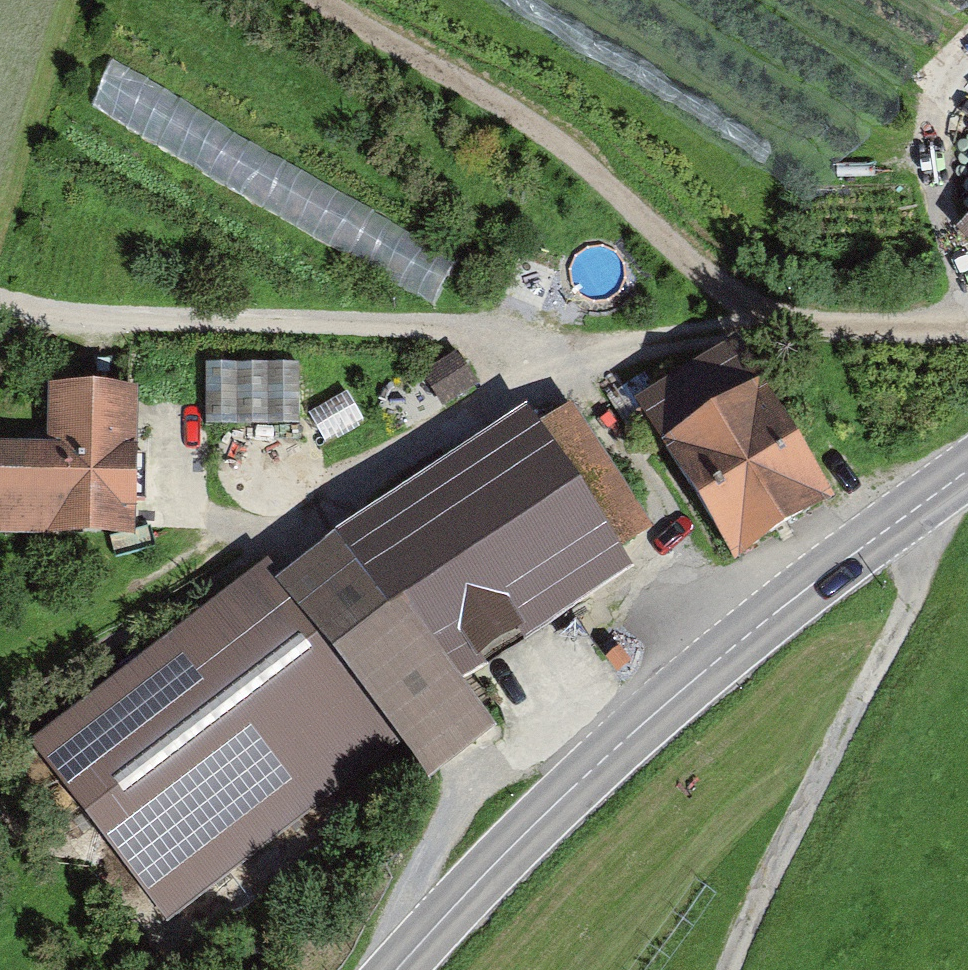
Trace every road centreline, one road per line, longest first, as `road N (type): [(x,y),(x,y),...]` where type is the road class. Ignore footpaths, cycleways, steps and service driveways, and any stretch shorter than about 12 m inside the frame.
road 1 (track): [(0,299),(49,313),(146,320),(492,327),(551,346),(684,331),(866,327),(967,339)]
road 2 (tertiary): [(398,969),(593,770),(751,633),(967,473)]
road 3 (track): [(59,692),(551,346)]
road 4 (track): [(317,0),(523,118),(655,228),(757,330)]
road 5 (track): [(730,969),(921,576),(914,511)]
road 6 (track): [(751,633),(551,346)]
road 7 (track): [(967,293),(946,226),(942,163),(967,115)]

